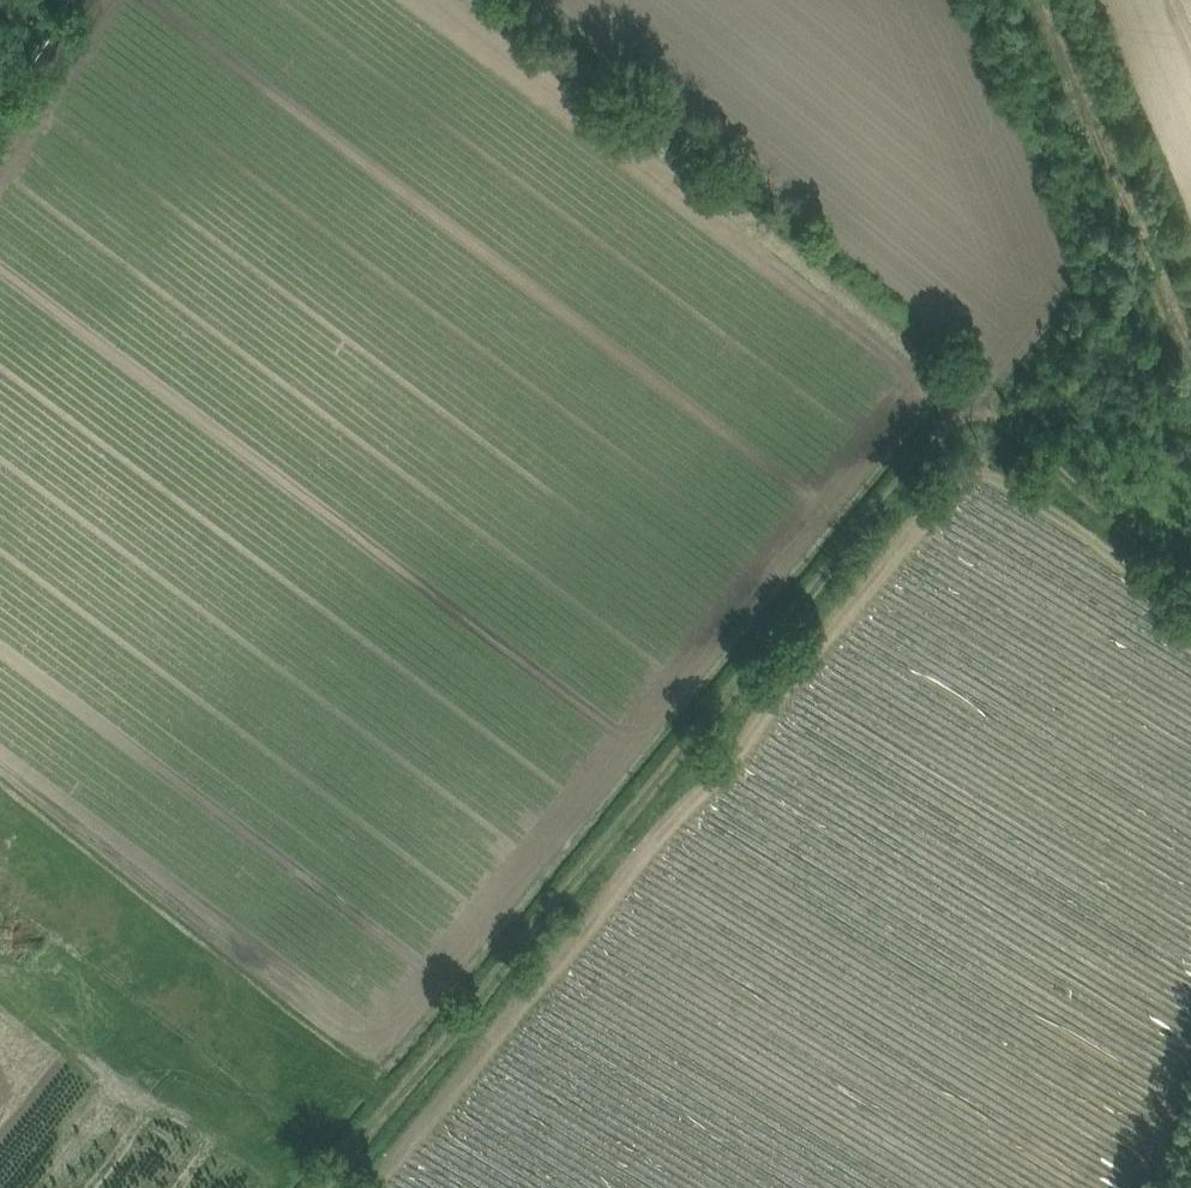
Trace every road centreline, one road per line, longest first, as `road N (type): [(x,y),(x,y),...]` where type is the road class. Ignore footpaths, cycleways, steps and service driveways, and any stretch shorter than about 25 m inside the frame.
road 1 (track): [(1190,571),(972,390),(334,1187)]

